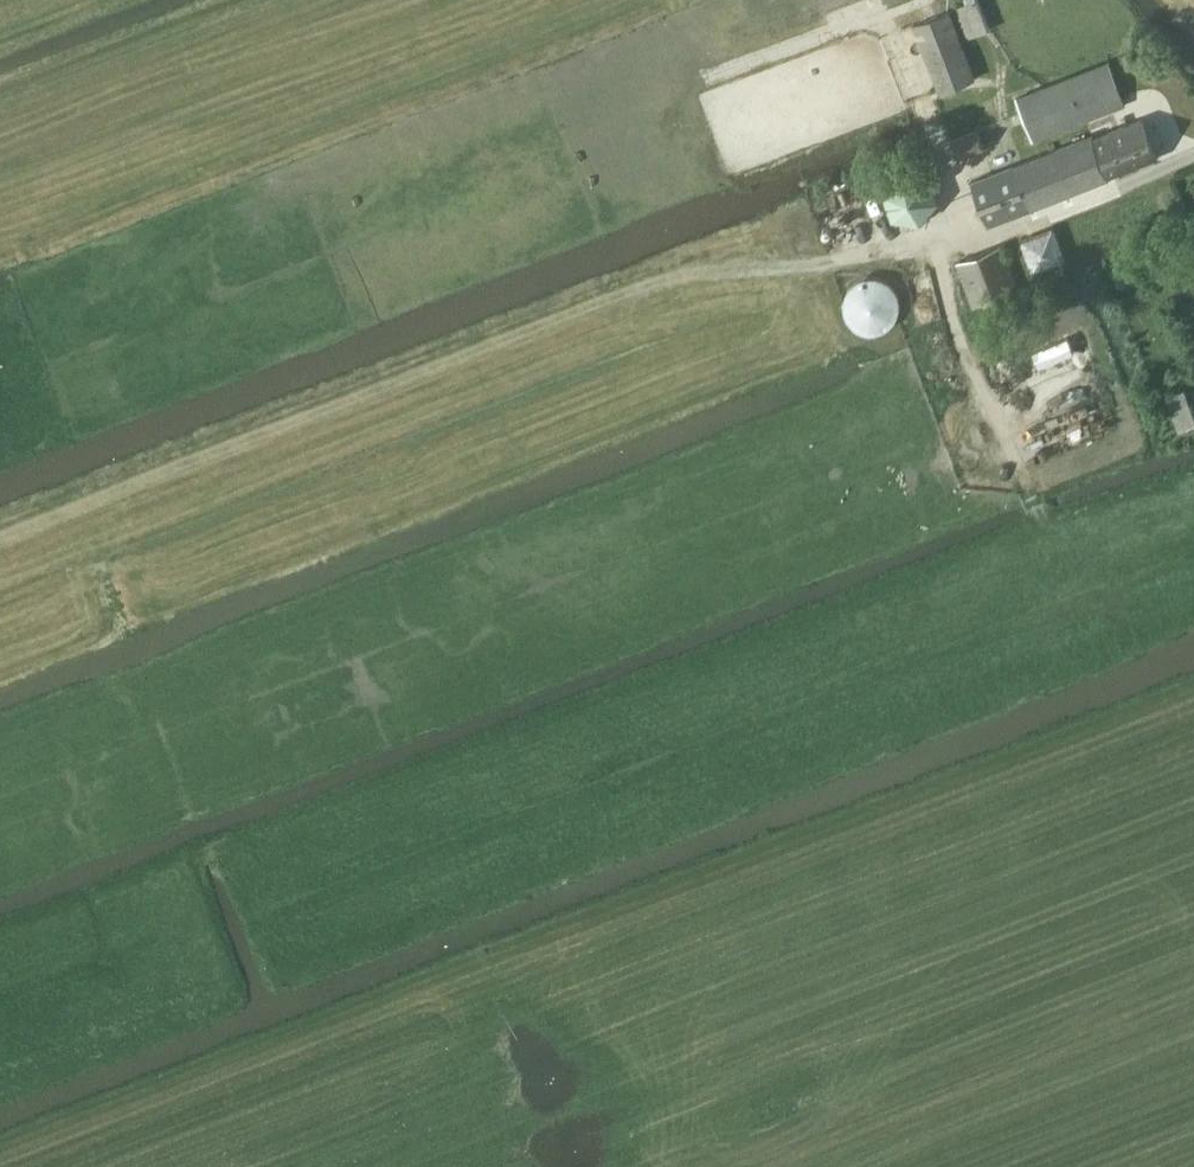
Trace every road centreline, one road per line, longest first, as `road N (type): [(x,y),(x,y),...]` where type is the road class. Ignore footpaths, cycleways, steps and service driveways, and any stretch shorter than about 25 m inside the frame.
road 1 (track): [(0,542),(658,282),(730,266),(809,265),(990,238)]

